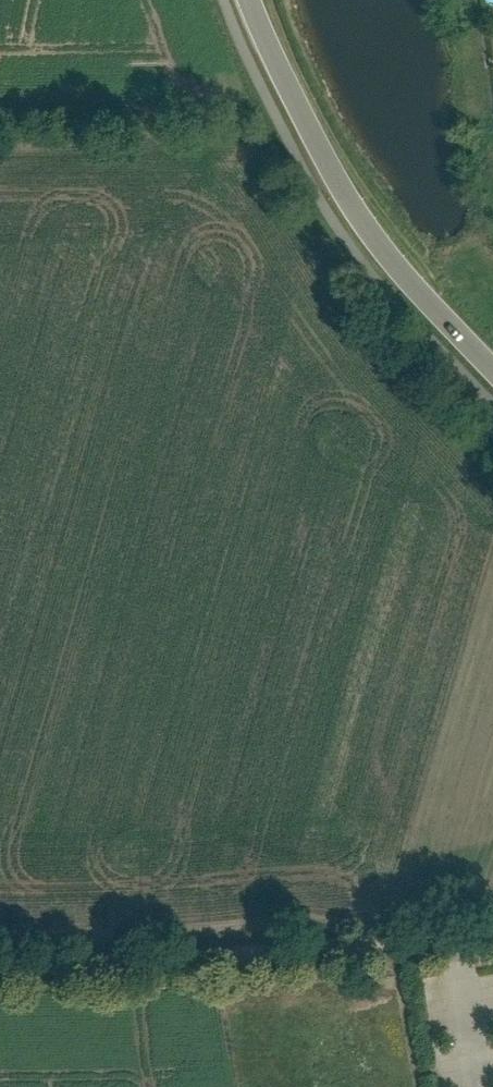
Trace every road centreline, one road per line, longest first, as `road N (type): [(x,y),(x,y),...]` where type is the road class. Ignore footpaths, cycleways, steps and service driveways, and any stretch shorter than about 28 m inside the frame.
road 1 (unclassified): [(492,368),(363,224),(250,0)]
road 2 (track): [(442,941),(0,972)]

